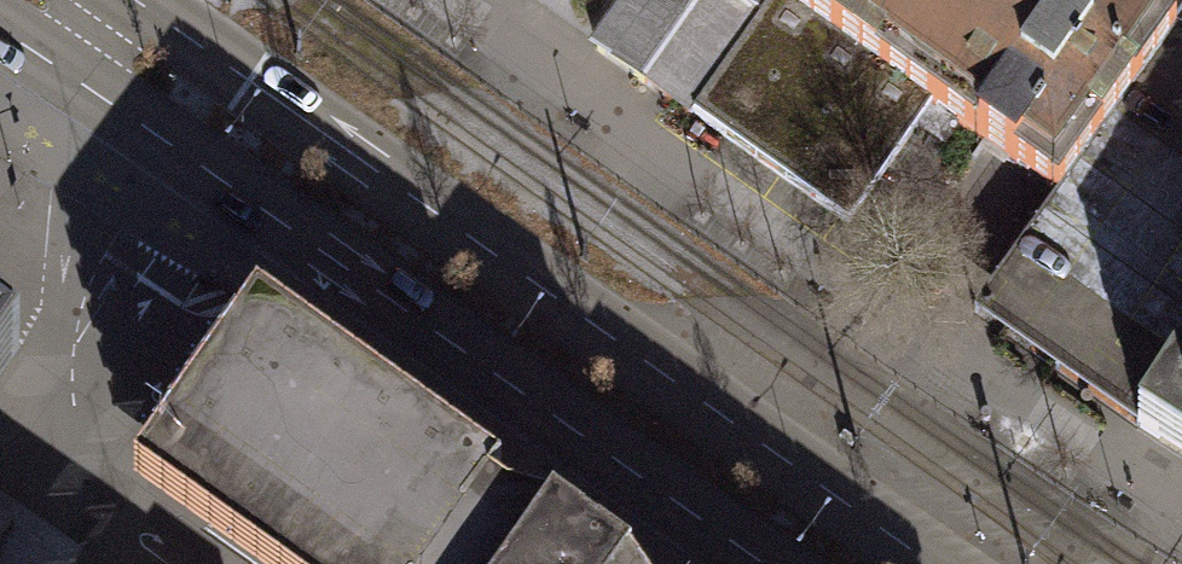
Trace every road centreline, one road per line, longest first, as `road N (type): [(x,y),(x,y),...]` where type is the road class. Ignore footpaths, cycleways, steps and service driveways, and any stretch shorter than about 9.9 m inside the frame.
road 1 (primary): [(933,563),(134,0)]
road 2 (primary): [(0,29),(763,563)]

